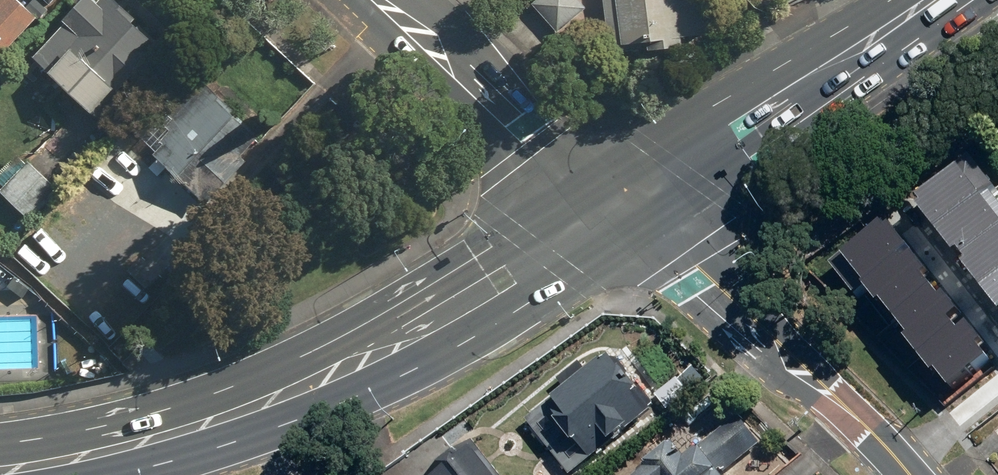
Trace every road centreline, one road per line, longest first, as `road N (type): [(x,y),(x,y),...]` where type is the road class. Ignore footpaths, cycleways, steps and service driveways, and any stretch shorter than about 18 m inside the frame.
road 1 (primary): [(30,466),(235,411),(429,335),(500,295),(618,206)]
road 2 (tertiary): [(908,474),(717,285),(618,206)]
road 3 (primary): [(618,206),(919,0)]
road 4 (tertiary): [(618,206),(505,127),(371,0)]

